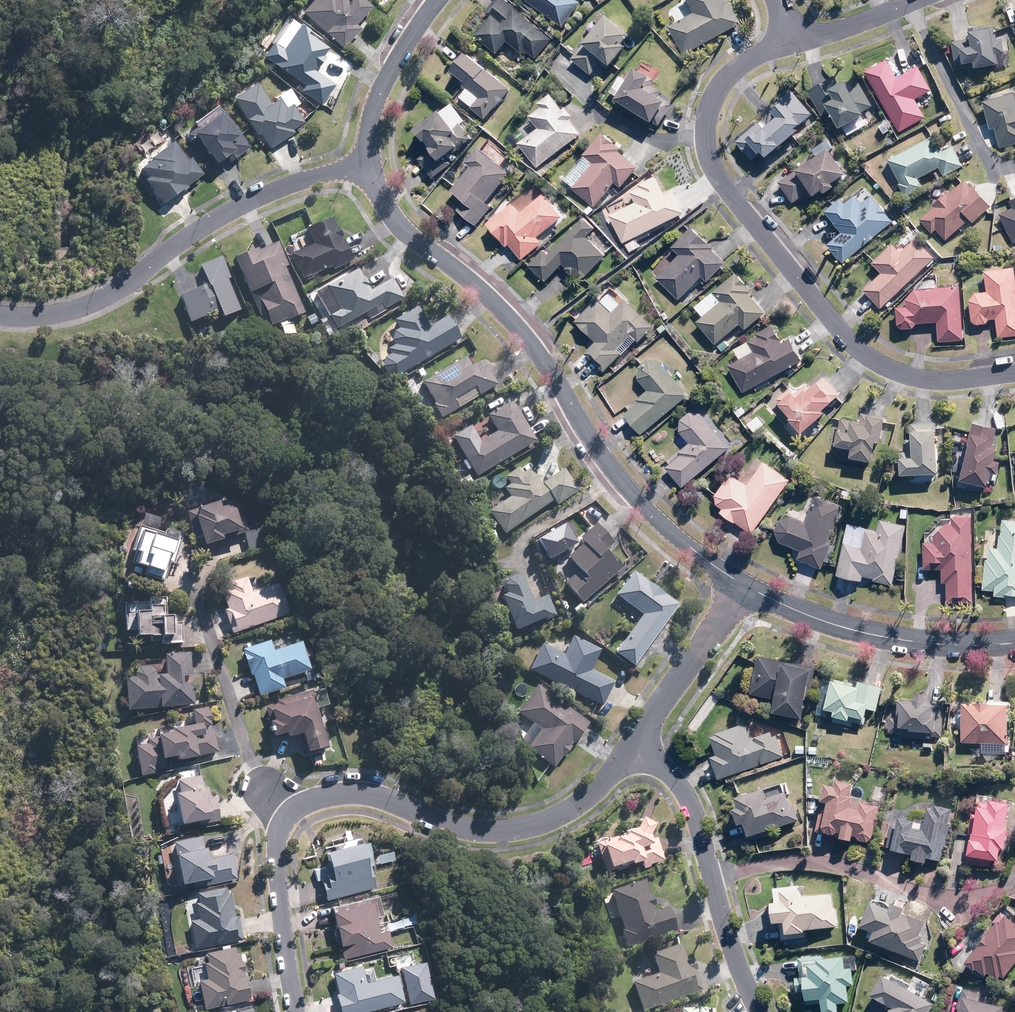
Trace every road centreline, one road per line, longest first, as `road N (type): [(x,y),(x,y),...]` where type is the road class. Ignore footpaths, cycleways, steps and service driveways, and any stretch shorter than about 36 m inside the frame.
road 1 (residential): [(370,163),(399,225),(489,295),(528,338),(642,505),(745,587)]
road 2 (residential): [(797,39),(747,63),(715,97),(708,140),(729,189),(822,310),(875,361),(932,380),(1014,372)]
road 3 (residential): [(370,163),(258,196),(119,290),(75,309),(0,315)]
road 4 (residential): [(291,814),(338,790),(485,836),(508,834),(571,810),(632,750)]
road 5 (residential): [(759,1011),(687,795),(632,750)]
road 6 (residential): [(745,587),(897,641),(1014,642)]
road 7 (residential): [(297,1011),(278,882),(279,843),(291,814)]
road 8 (residential): [(632,750),(745,587)]
road 9 (residential): [(438,0),(379,92),(368,127),(370,163)]

